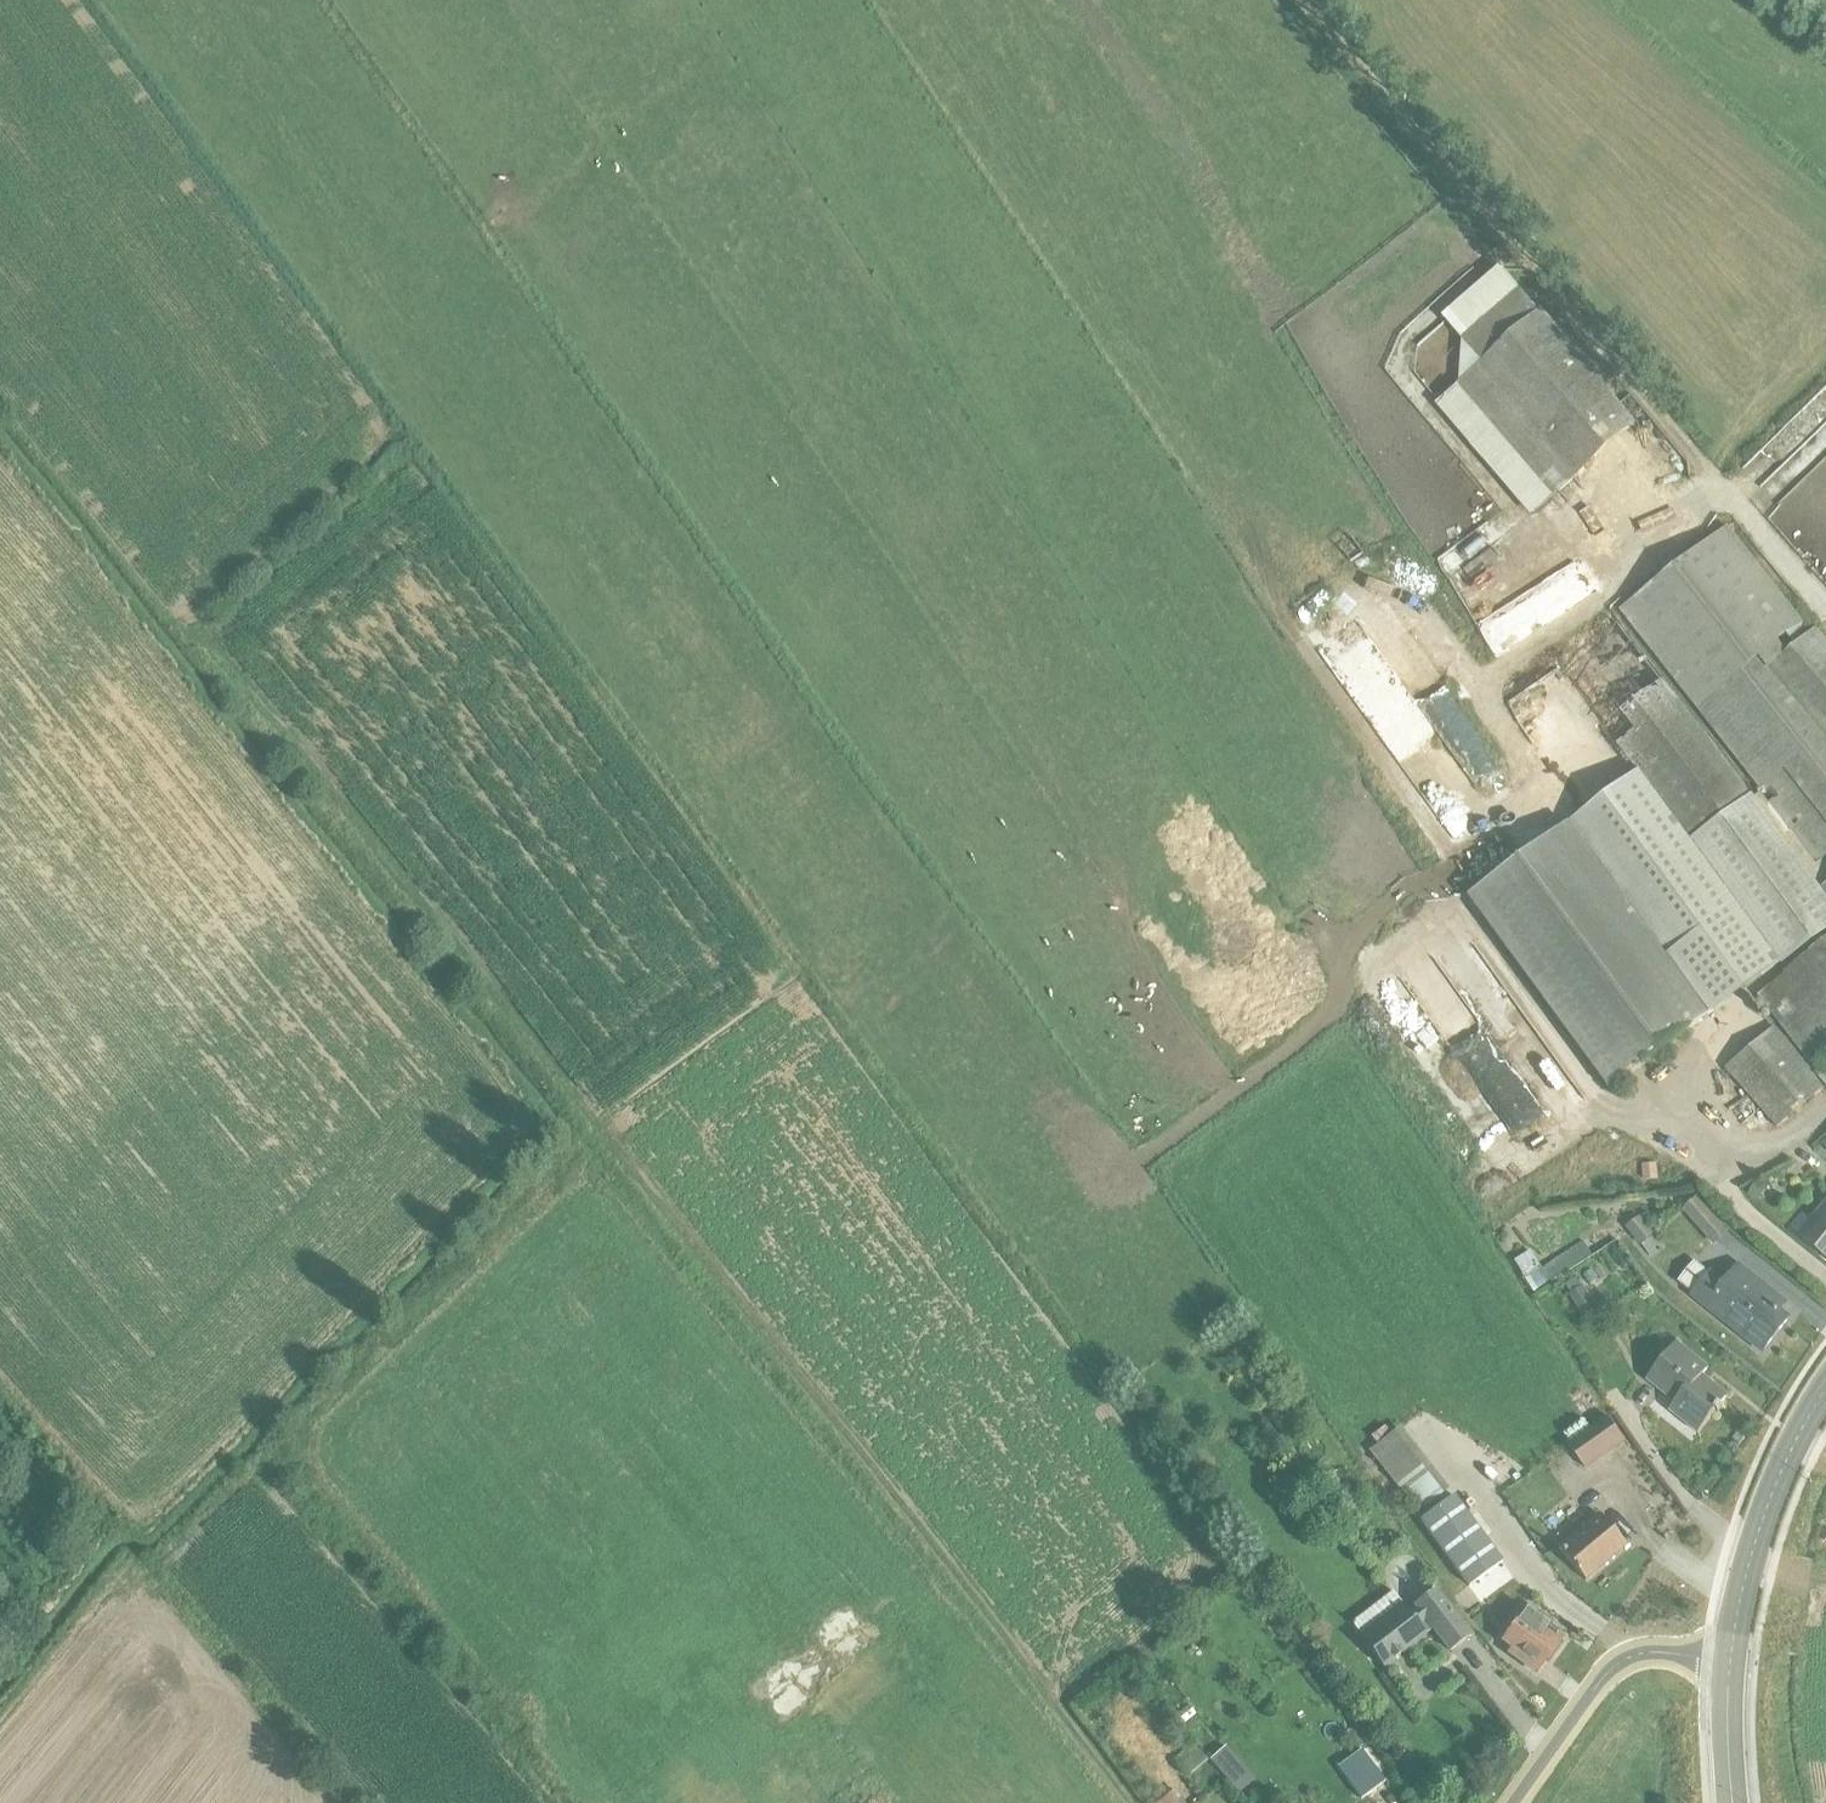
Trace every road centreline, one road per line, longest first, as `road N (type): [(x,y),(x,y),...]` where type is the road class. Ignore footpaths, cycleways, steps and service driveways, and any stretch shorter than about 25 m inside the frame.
road 1 (tertiary): [(1825,1383),(1744,1561),(1724,1665)]
road 2 (tertiary): [(1516,1802),(1611,1672),(1637,1654),(1724,1665)]
road 3 (tertiary): [(1724,1665),(1730,1802)]

